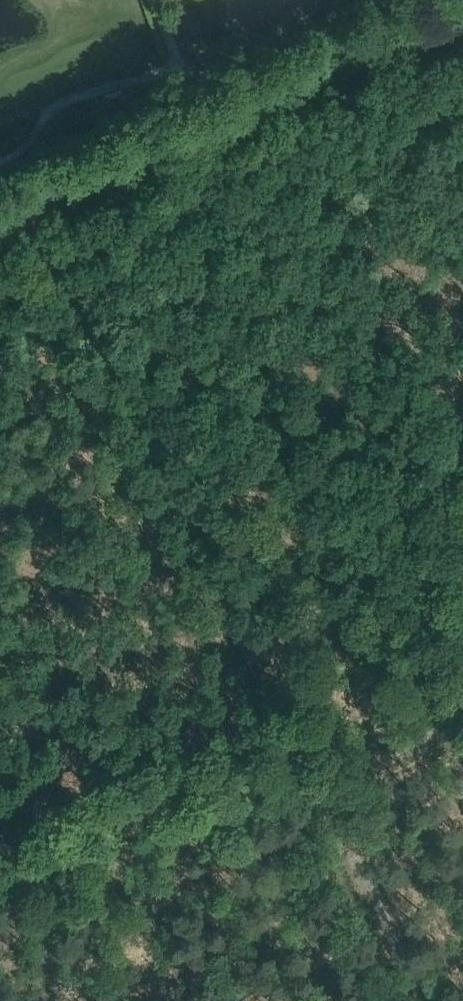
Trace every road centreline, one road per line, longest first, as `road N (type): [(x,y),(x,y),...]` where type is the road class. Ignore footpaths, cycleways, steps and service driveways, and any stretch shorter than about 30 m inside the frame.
road 1 (track): [(153,0),(181,66),(55,106),(36,137),(0,160)]

